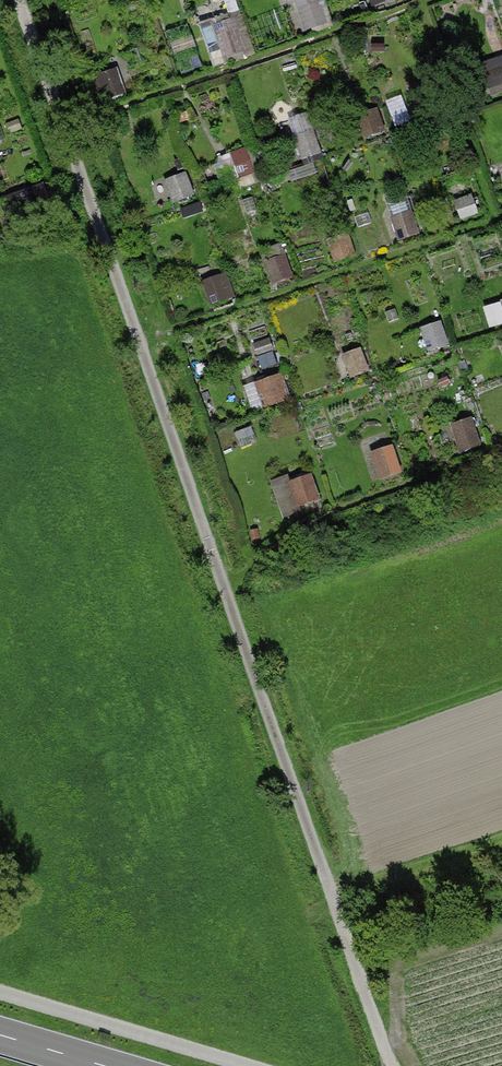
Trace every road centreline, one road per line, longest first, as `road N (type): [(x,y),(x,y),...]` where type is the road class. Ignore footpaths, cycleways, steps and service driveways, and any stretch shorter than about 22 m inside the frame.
road 1 (track): [(388,1065),(19,0)]
road 2 (track): [(0,990),(255,1065)]

